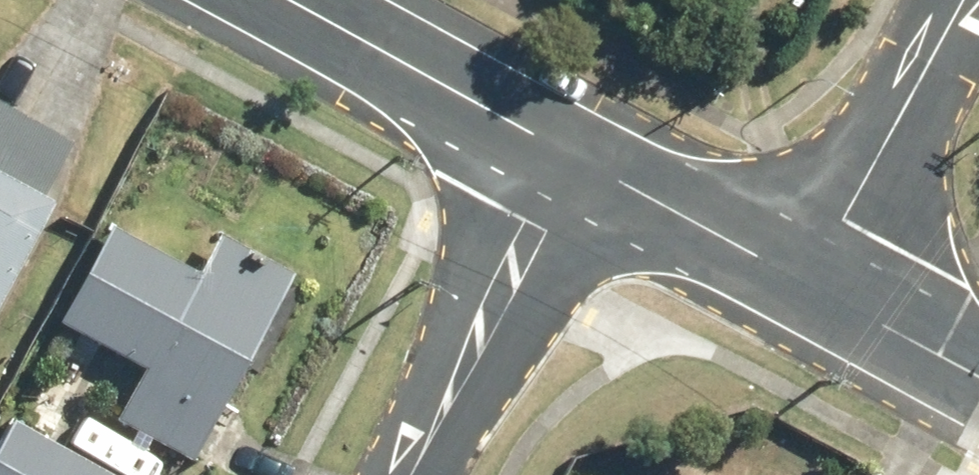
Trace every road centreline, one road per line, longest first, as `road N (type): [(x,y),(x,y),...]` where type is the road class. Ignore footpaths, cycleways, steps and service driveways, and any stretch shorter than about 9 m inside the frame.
road 1 (residential): [(402,474),(577,159)]
road 2 (residential): [(286,0),(577,159)]
road 3 (residential): [(803,274),(858,192),(960,0)]
road 4 (residential): [(577,159),(803,274)]
road 5 (residential): [(803,274),(978,370)]

